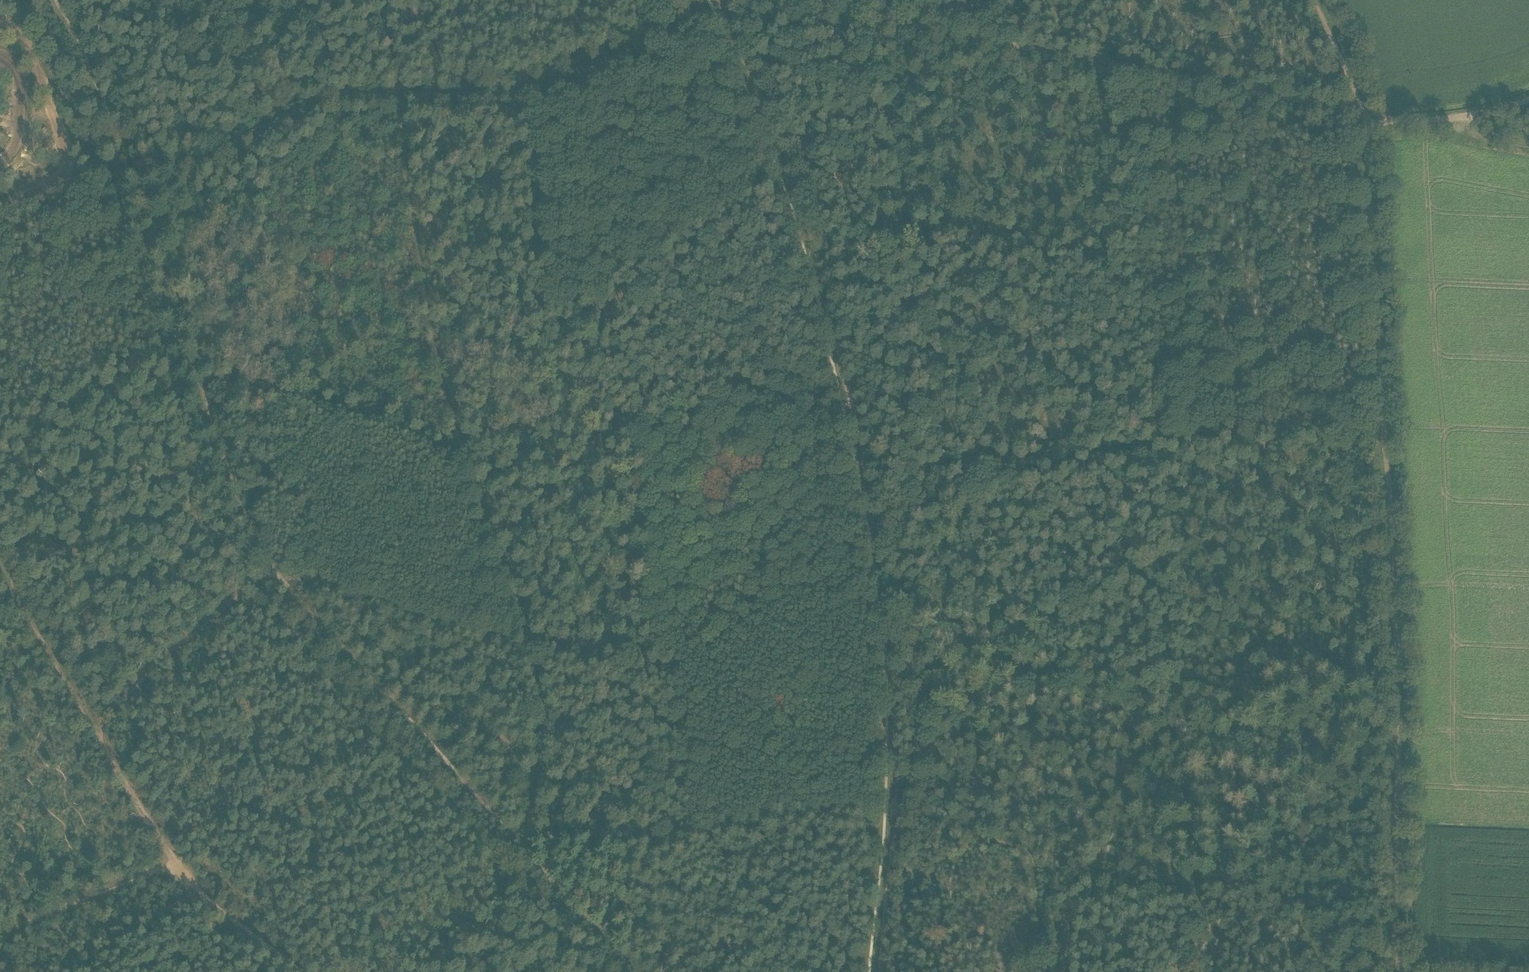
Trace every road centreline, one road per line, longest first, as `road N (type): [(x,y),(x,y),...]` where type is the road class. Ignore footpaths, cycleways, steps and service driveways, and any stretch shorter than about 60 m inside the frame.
road 1 (track): [(881,971),(899,765),(879,528),(803,210),(727,11)]
road 2 (track): [(1367,121),(1400,692),(1398,971)]
road 3 (track): [(527,643),(474,493),(447,379),(405,98)]
road 4 (track): [(282,578),(545,875)]
road 5 (track): [(527,643),(647,651),(694,634),(869,532)]
road 6 (track): [(887,819),(677,843),(526,841)]
road 7 (track): [(405,98),(538,97),(727,11)]
road 8 (track): [(1171,83),(902,28)]
road 9 (track): [(185,337),(217,436),(282,578)]
road 10 (track): [(158,166),(190,164),(320,108),(405,98)]
road 11 (track): [(282,578),(527,643)]
road 12 (track): [(1207,431),(1087,456),(967,494)]
road 13 (track): [(95,730),(282,578)]
road 14 (track): [(523,848),(535,793),(527,643)]
road 15 (track): [(52,0),(131,171)]
road 16 (track): [(131,171),(185,337)]
road 17 (track): [(175,865),(301,971)]
road 18 (track): [(95,730),(175,865)]
road 19 (track): [(902,28),(750,1)]
road 20 (track): [(1,568),(77,697)]
road 21 (track): [(1316,0),(1367,121)]
road 22 (track): [(545,875),(632,971)]
road 23 (track): [(1367,121),(1245,97)]

